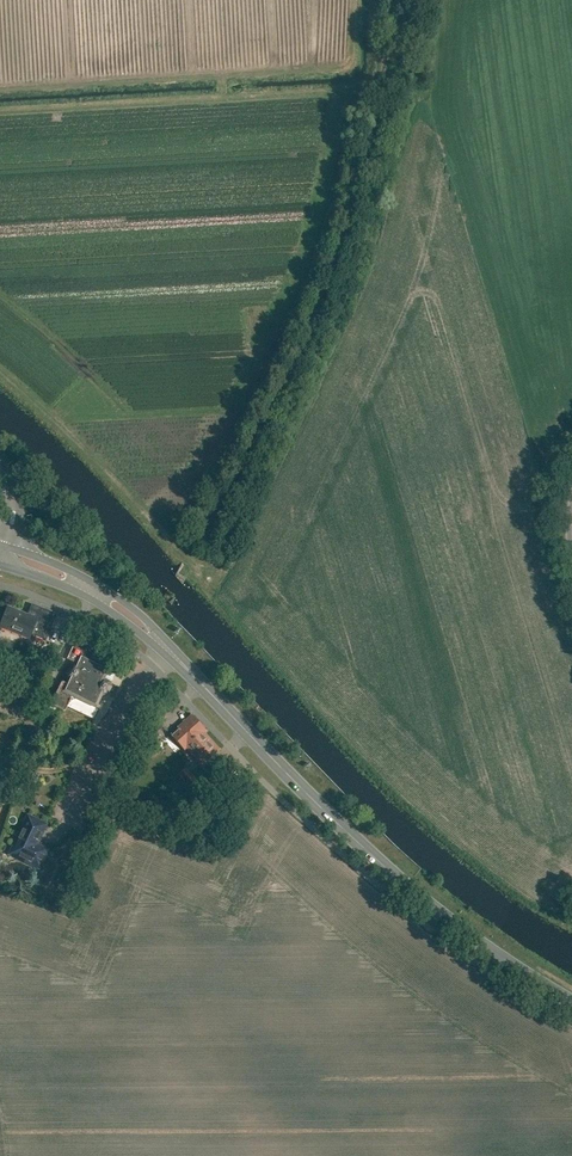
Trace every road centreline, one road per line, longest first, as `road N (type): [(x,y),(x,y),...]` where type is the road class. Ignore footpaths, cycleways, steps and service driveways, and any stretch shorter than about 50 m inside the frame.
road 1 (primary): [(571,1002),(384,866),(202,684)]
road 2 (track): [(0,379),(198,578)]
road 3 (primary): [(202,684),(121,600),(6,547)]
road 4 (primary): [(0,566),(100,605),(202,684)]

